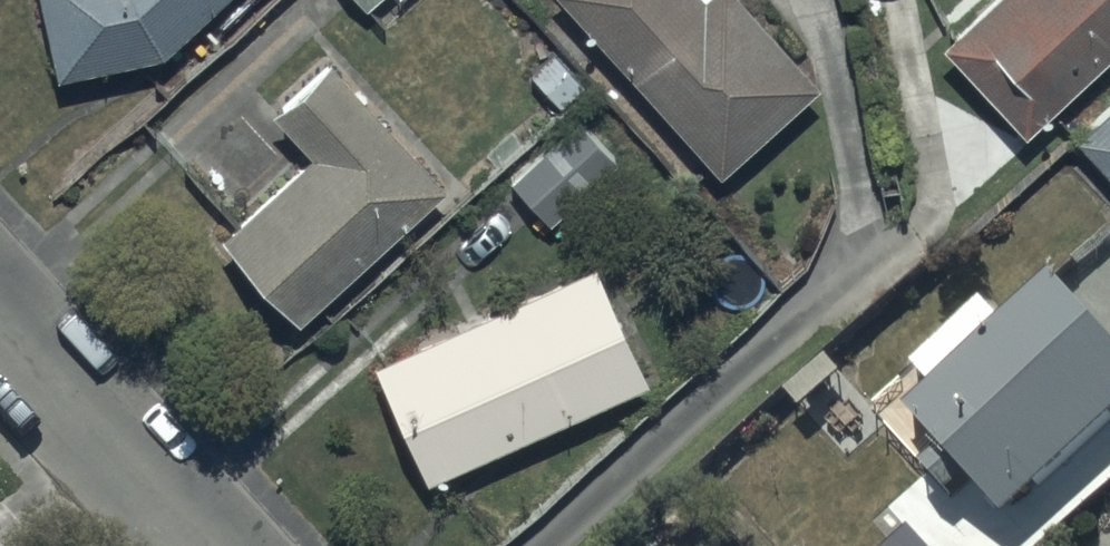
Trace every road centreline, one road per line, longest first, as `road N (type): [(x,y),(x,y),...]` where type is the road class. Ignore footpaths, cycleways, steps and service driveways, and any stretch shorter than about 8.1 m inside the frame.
road 1 (residential): [(207,545),(0,319)]

